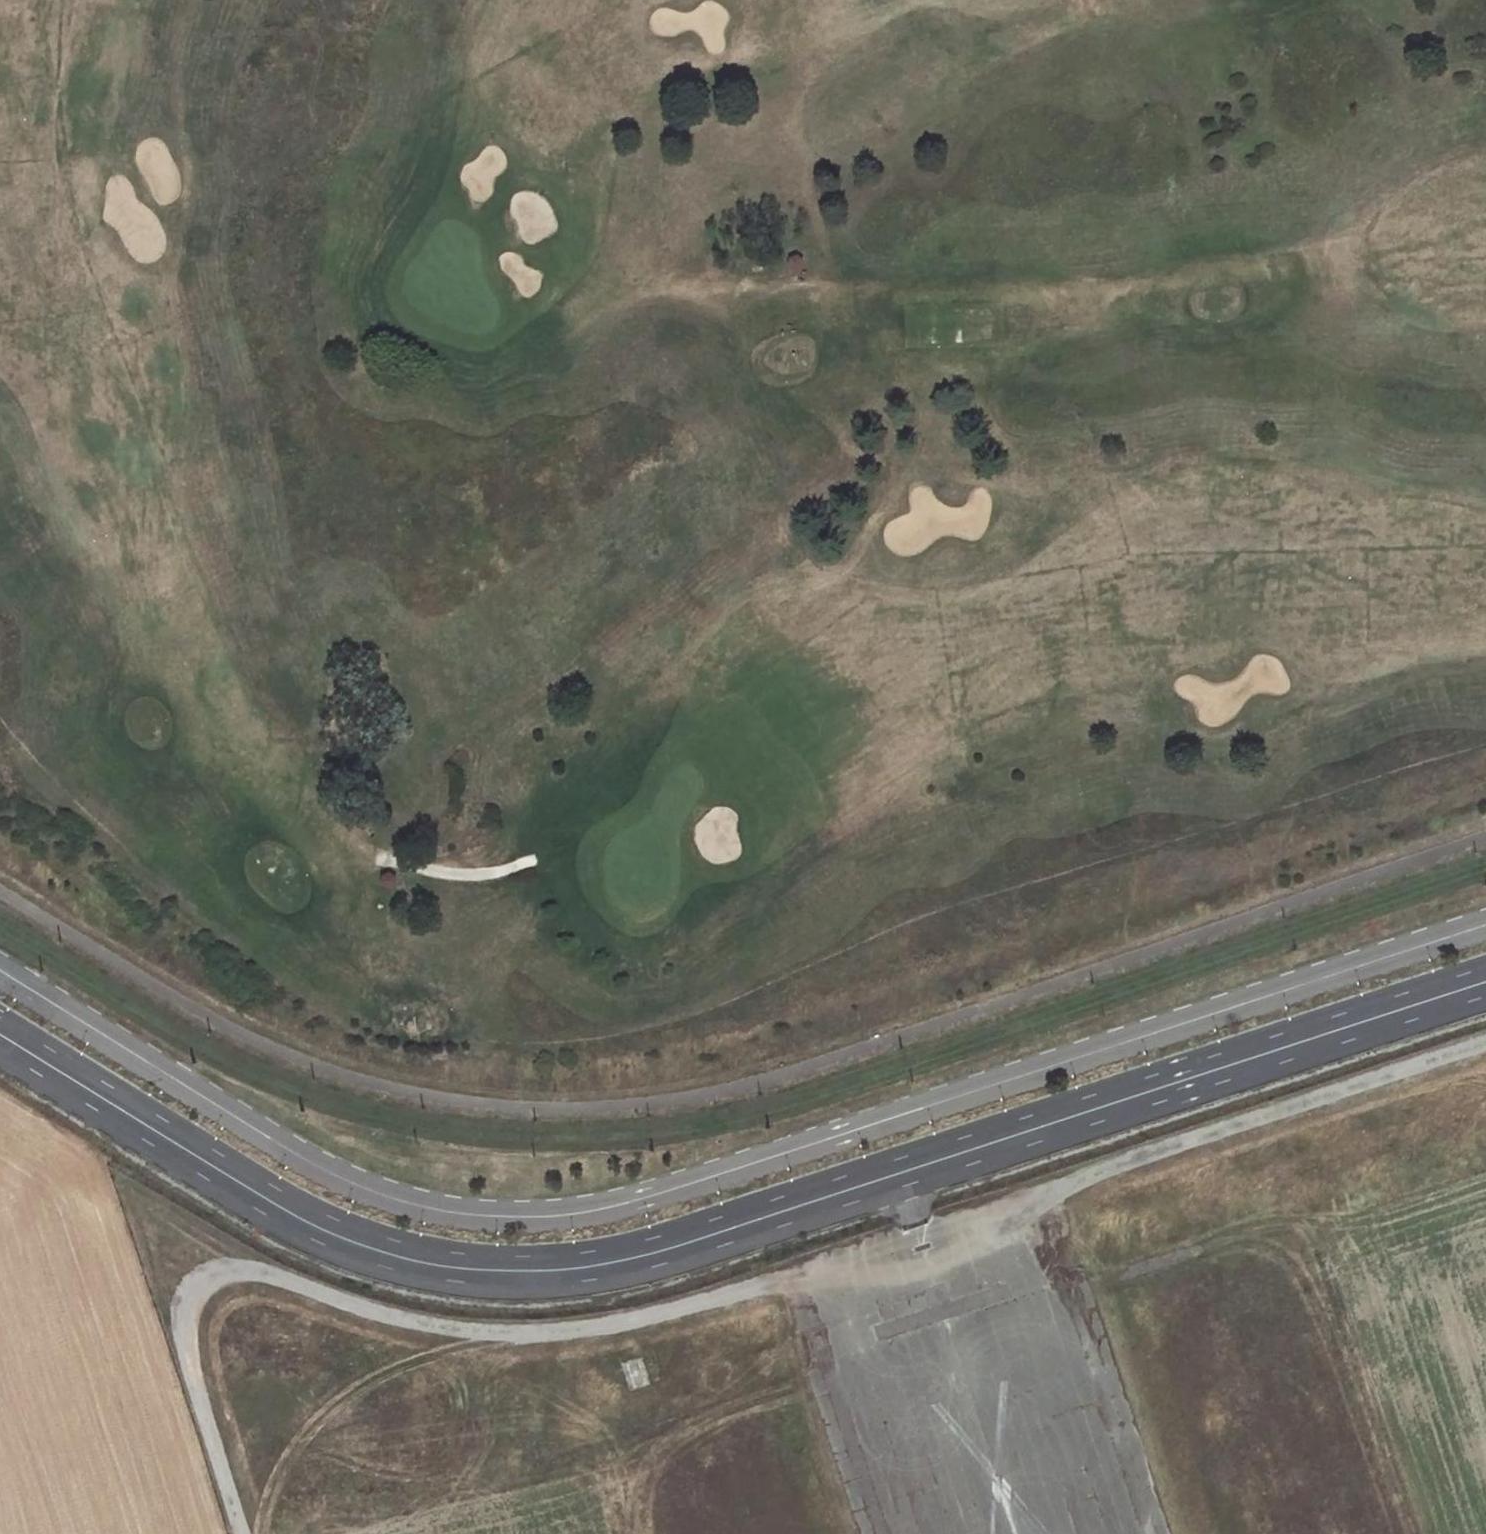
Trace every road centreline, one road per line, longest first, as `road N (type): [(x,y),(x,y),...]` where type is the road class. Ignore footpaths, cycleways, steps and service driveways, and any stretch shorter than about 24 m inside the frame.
road 1 (tertiary): [(53,1063),(301,1217),(382,1252),(458,1267),(576,1268),(638,1255),(1485,981)]
road 2 (track): [(260,1533),(283,1462),(325,1414),(379,1373),(545,1332)]

